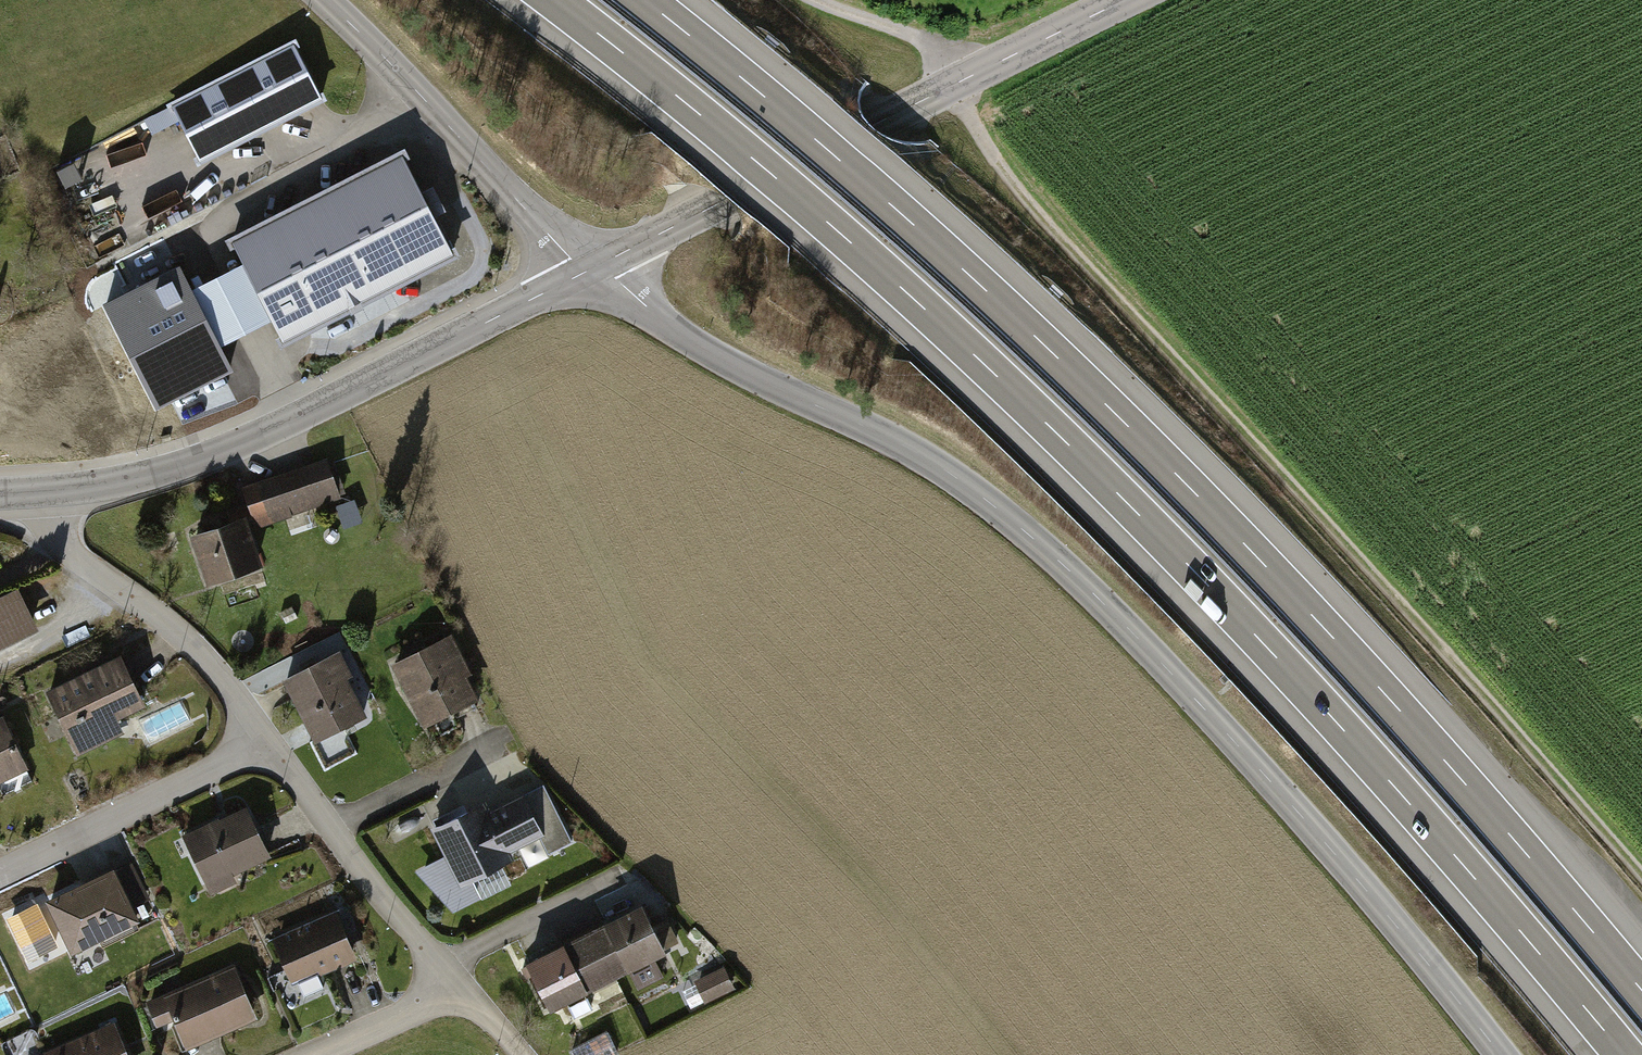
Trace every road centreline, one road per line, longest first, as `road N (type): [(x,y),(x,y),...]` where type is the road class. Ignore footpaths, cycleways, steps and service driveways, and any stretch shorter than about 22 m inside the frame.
road 1 (motorway): [(554,0),(824,219),(1115,491),(1320,703),(1624,1054)]
road 2 (motorway): [(1641,991),(1351,657),(1142,439),(865,181),(644,0)]
road 3 (unclassified): [(1497,1054),(1287,801),(1006,517),(916,453),(706,350),(594,267)]
road 4 (track): [(1641,879),(1000,164),(975,74)]
road 5 (tertiary): [(594,267),(296,420),(155,475),(31,502)]
road 6 (tertiary): [(1129,0),(594,267)]
road 7 (tertiary): [(594,267),(567,251),(326,0)]
road 8 (residential): [(31,502),(73,550),(212,665),(257,747)]
road 9 (residential): [(257,747),(459,994)]
road 10 (residential): [(0,877),(257,747)]
road 11 (track): [(804,0),(917,36),(975,74)]
road 12 (residential): [(321,1054),(459,994)]

